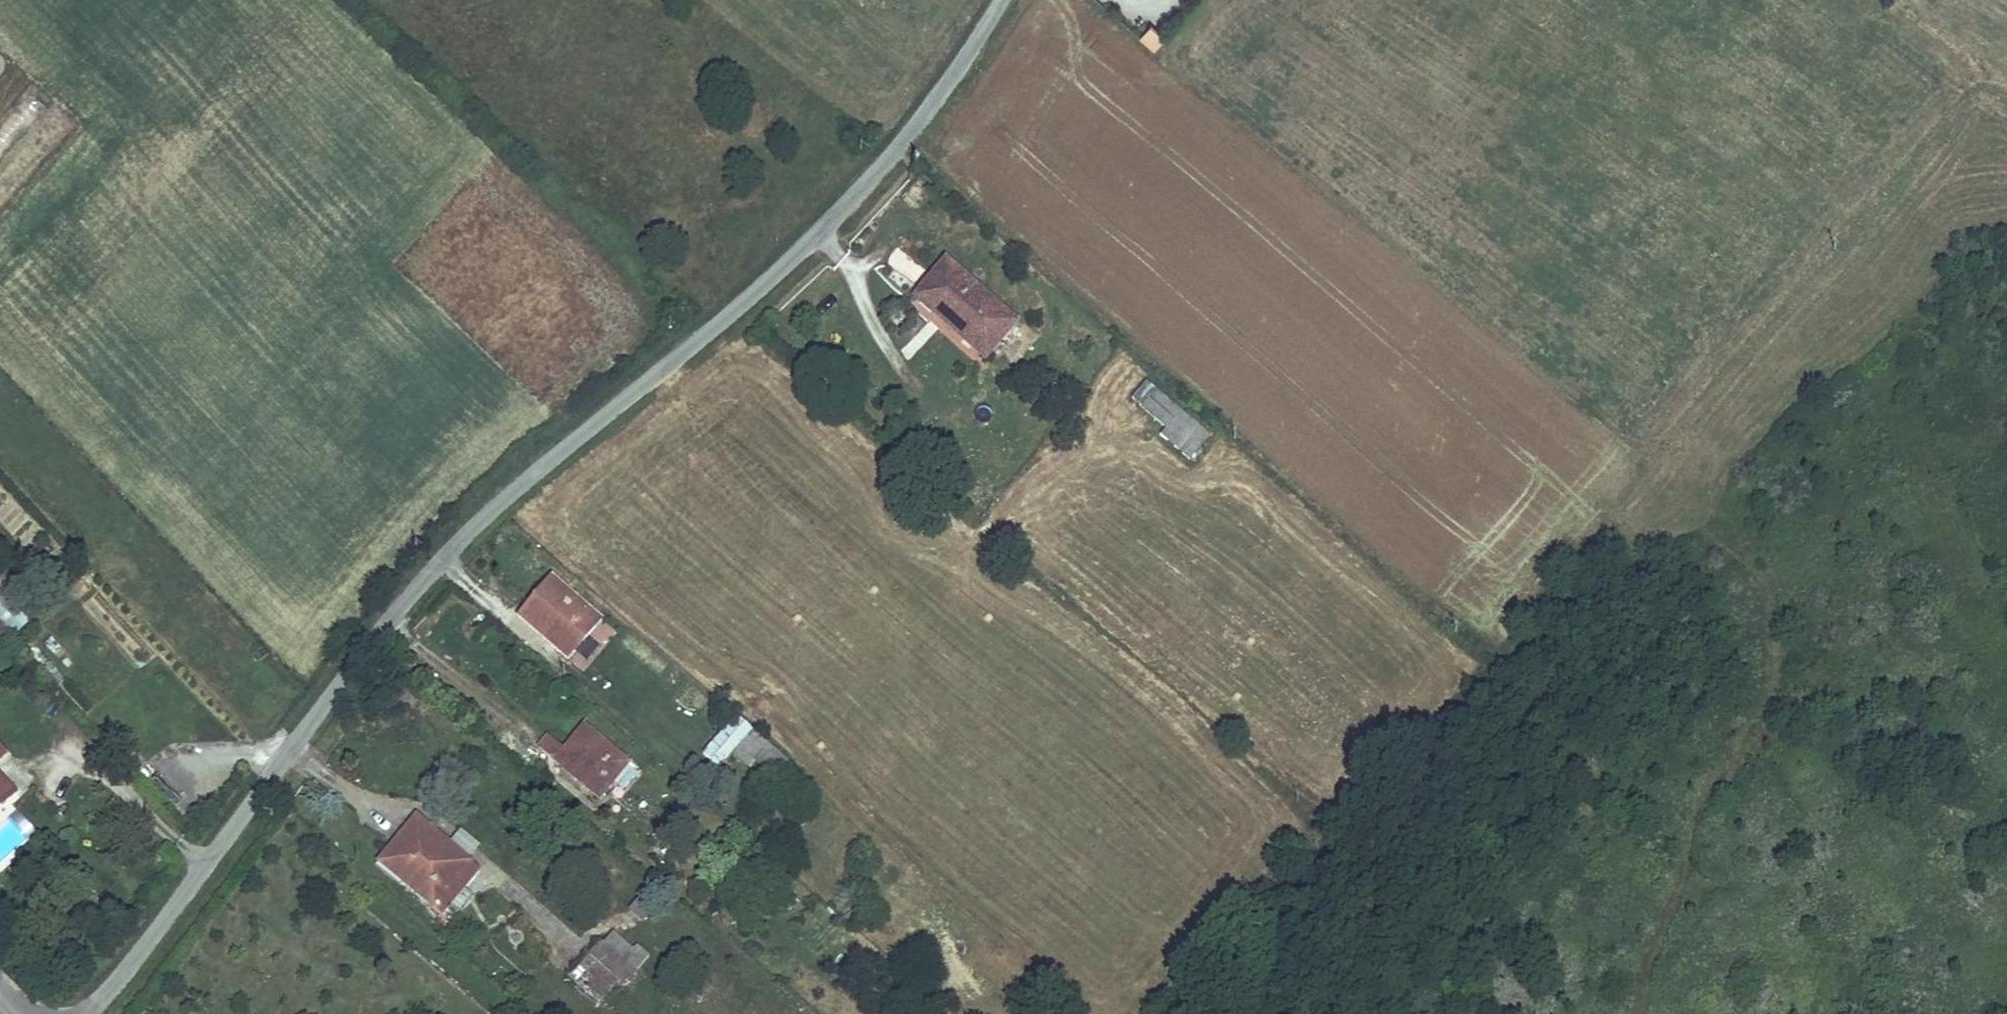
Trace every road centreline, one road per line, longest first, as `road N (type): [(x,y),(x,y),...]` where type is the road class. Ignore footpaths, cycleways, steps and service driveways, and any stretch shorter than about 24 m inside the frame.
road 1 (unclassified): [(995,0),(954,75),(819,234),(475,522),(88,1013)]

